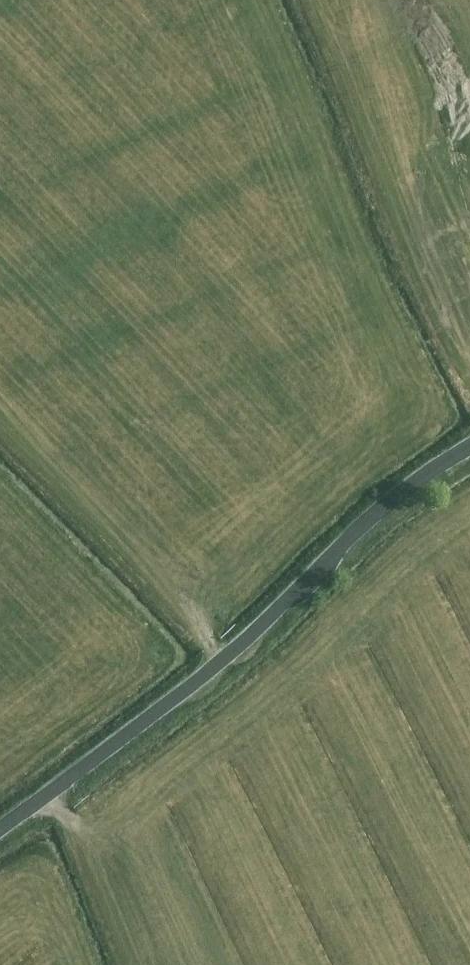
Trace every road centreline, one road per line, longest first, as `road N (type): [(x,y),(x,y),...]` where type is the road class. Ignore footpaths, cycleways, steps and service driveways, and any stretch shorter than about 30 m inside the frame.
road 1 (track): [(469,448),(427,472),(239,649),(0,832)]

